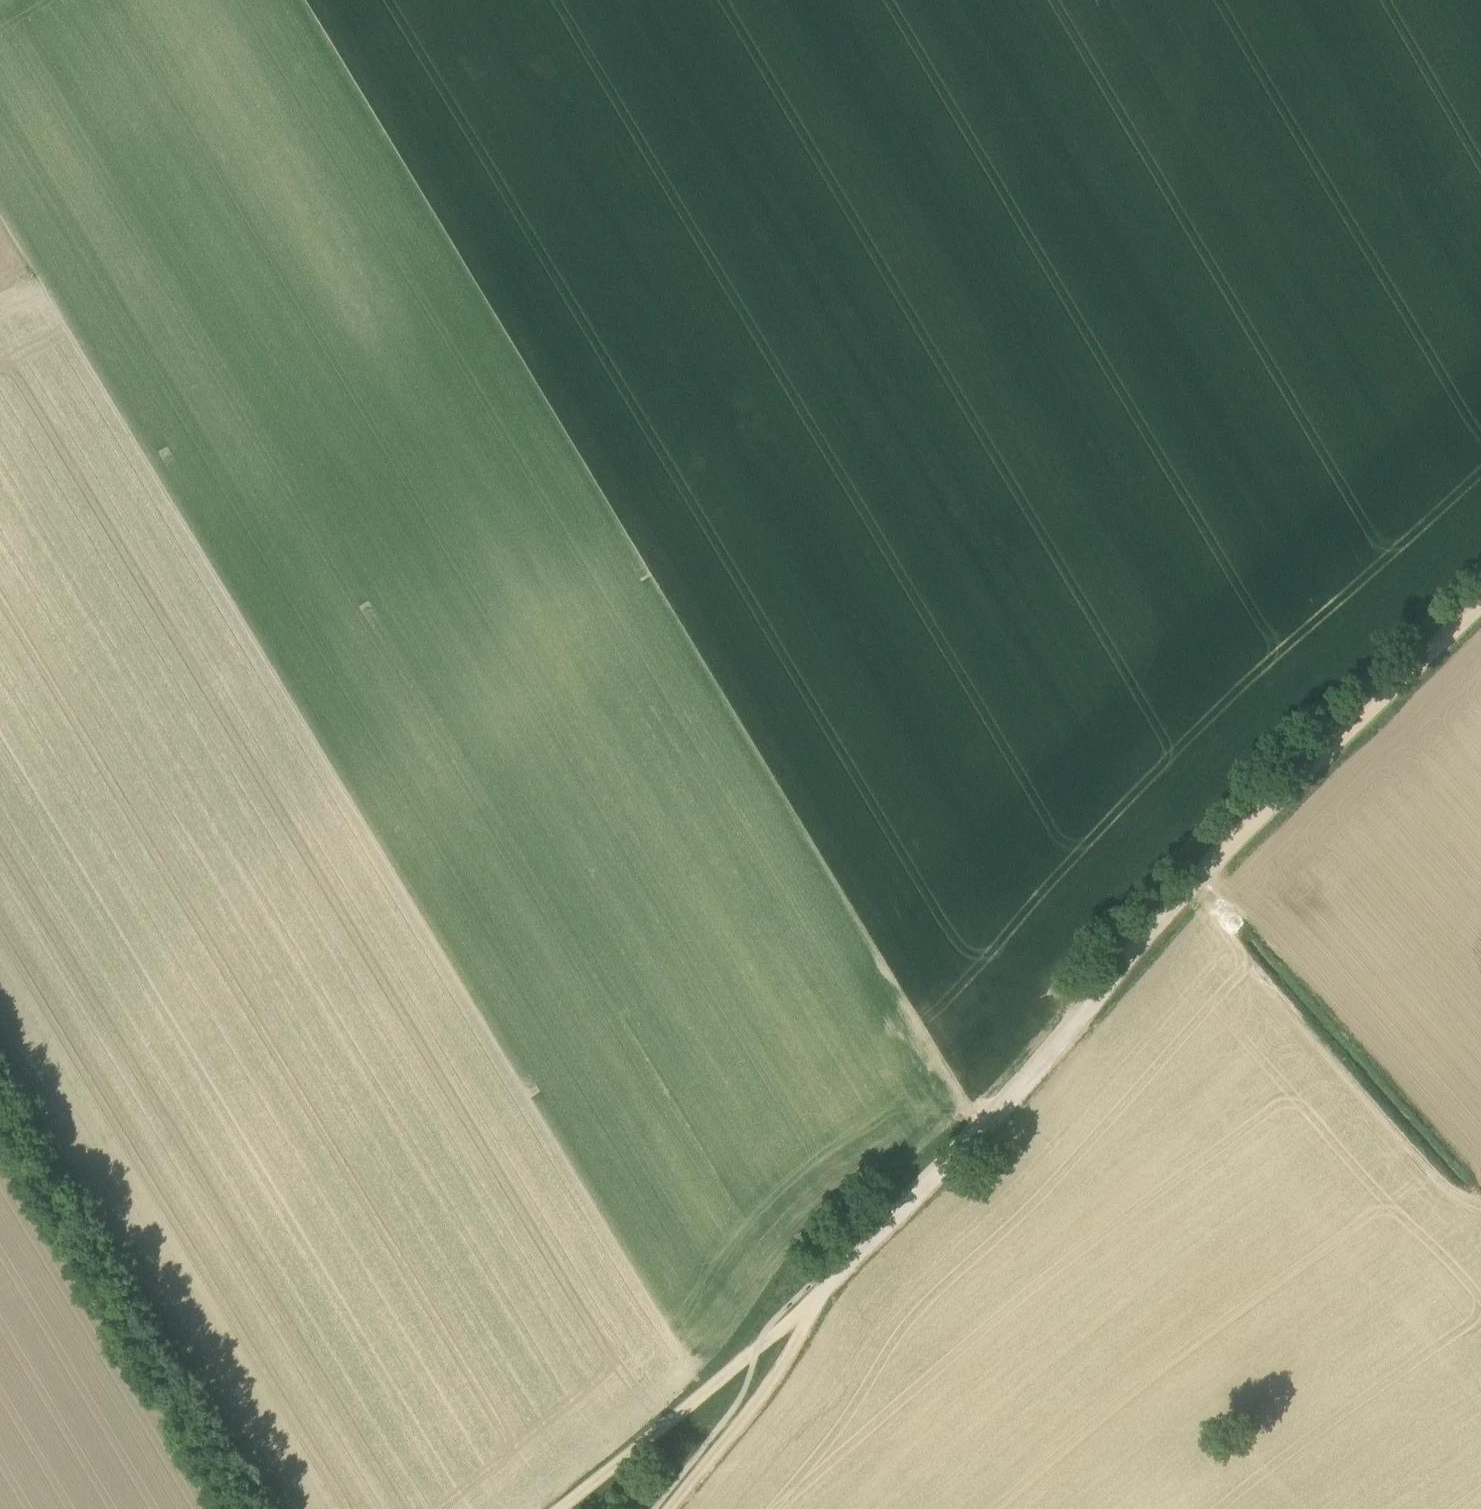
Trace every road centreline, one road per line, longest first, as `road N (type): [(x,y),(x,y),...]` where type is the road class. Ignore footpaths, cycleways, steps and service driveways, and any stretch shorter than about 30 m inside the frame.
road 1 (track): [(1480,611),(1199,881),(1004,1106),(817,1296)]
road 2 (track): [(817,1296),(769,1385),(674,1508)]
road 3 (track): [(561,1508),(759,1349)]

